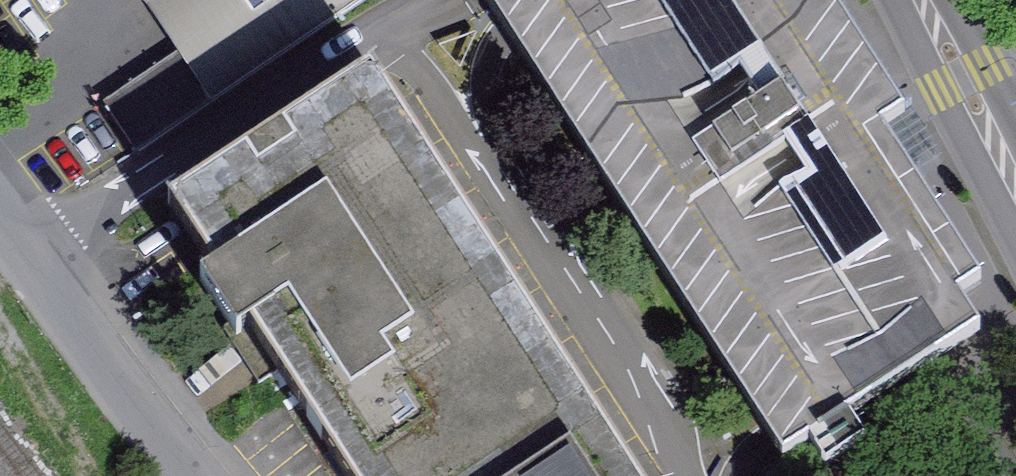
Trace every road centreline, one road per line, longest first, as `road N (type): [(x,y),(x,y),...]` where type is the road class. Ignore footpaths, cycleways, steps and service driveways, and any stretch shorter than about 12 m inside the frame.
road 1 (residential): [(681,475),(390,37),(373,33),(29,252)]
road 2 (residential): [(29,252),(199,475)]
road 3 (primary): [(922,0),(1015,182)]

